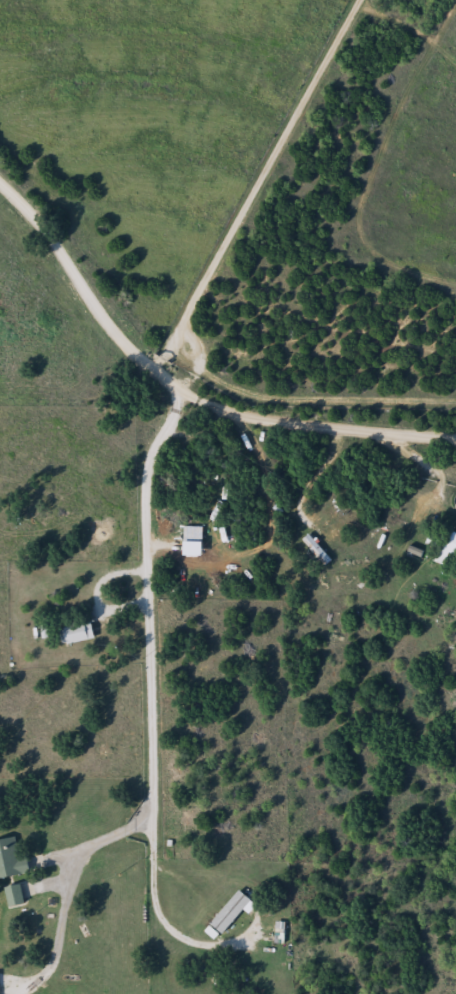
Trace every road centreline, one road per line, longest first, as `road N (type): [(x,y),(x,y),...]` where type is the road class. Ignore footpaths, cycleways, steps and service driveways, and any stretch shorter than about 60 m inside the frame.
road 1 (residential): [(0,180),(134,347),(196,396),(262,418),(455,441)]
road 2 (residential): [(0,31),(59,23),(157,28),(455,106)]
road 3 (residential): [(183,388),(177,739)]

